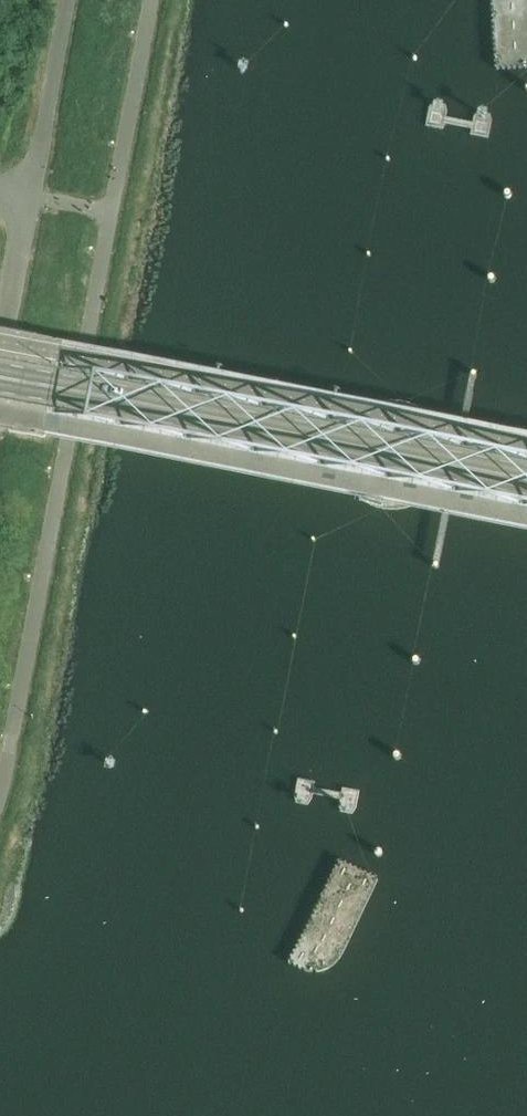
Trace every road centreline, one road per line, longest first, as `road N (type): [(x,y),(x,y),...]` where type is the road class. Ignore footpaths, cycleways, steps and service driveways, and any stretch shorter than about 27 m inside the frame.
road 1 (secondary): [(526,483),(0,378)]
road 2 (unclassified): [(68,0),(28,192)]
road 3 (residential): [(28,192),(0,368)]

